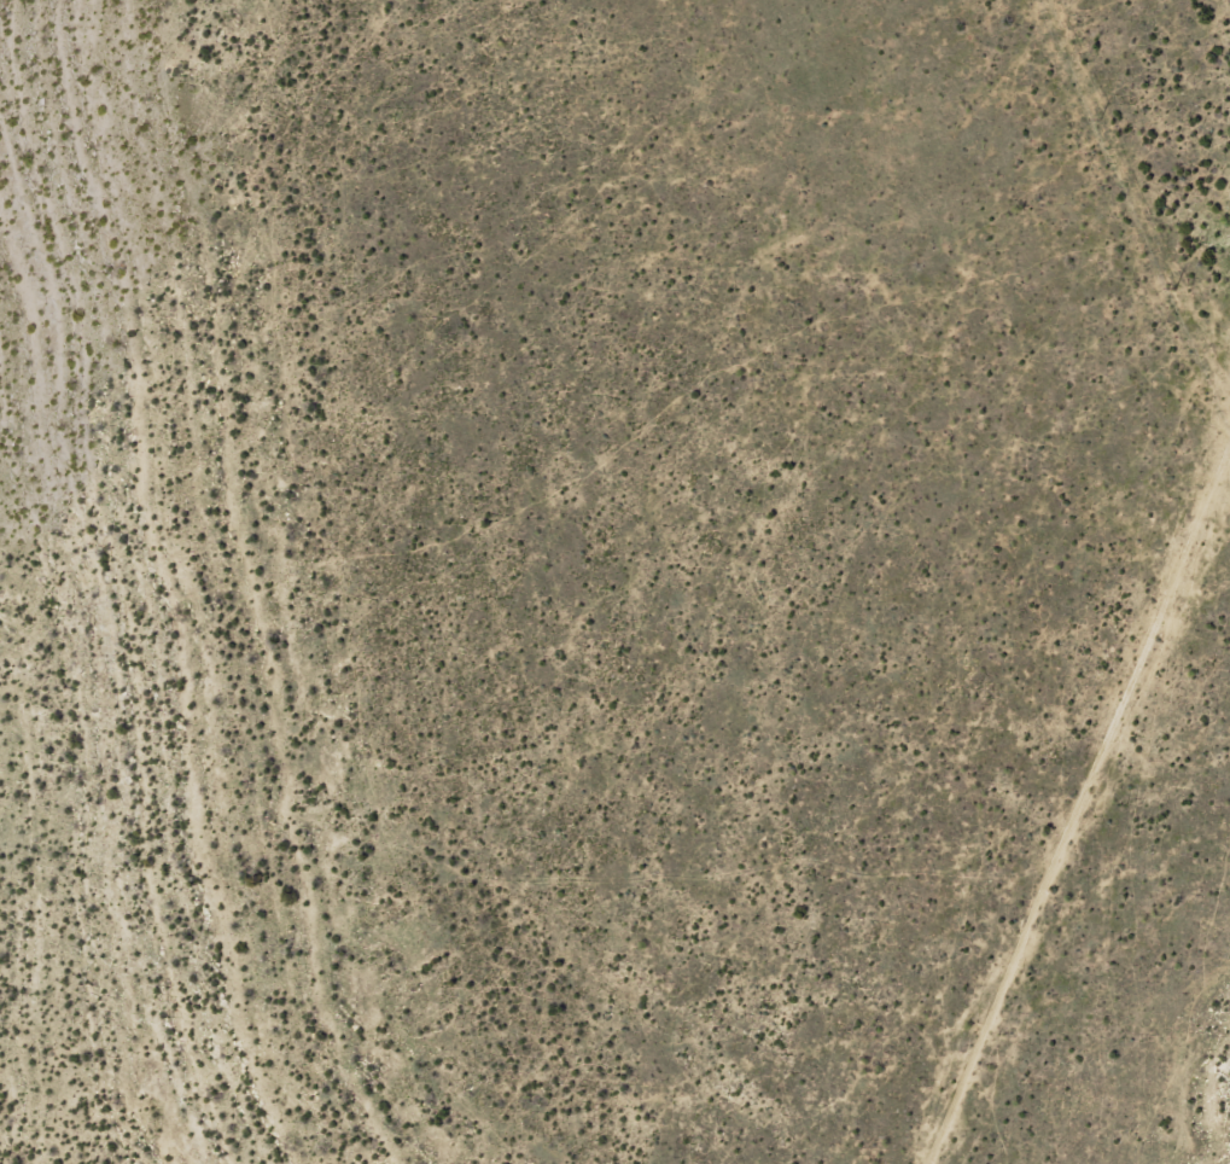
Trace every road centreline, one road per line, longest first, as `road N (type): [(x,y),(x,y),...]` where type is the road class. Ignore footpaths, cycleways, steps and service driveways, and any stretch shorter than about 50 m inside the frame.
road 1 (track): [(1229,462),(1133,720),(920,1163)]

